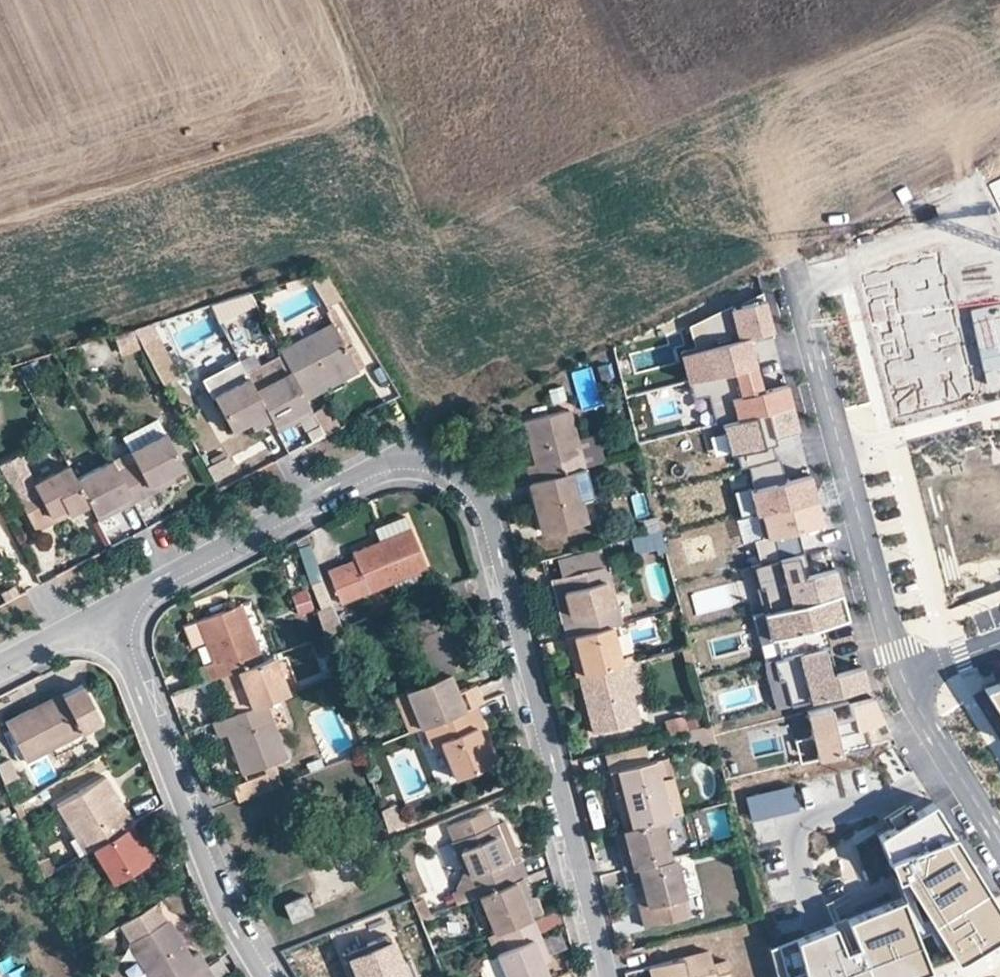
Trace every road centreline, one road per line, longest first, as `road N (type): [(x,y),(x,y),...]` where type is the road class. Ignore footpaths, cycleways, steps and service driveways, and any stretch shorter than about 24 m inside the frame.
road 1 (residential): [(601,976),(482,515),(450,471),(410,466),(365,474),(105,612)]
road 2 (residential): [(901,680),(795,270)]
road 3 (residential): [(105,612),(224,914),(262,976)]
road 4 (residential): [(999,837),(901,680)]

